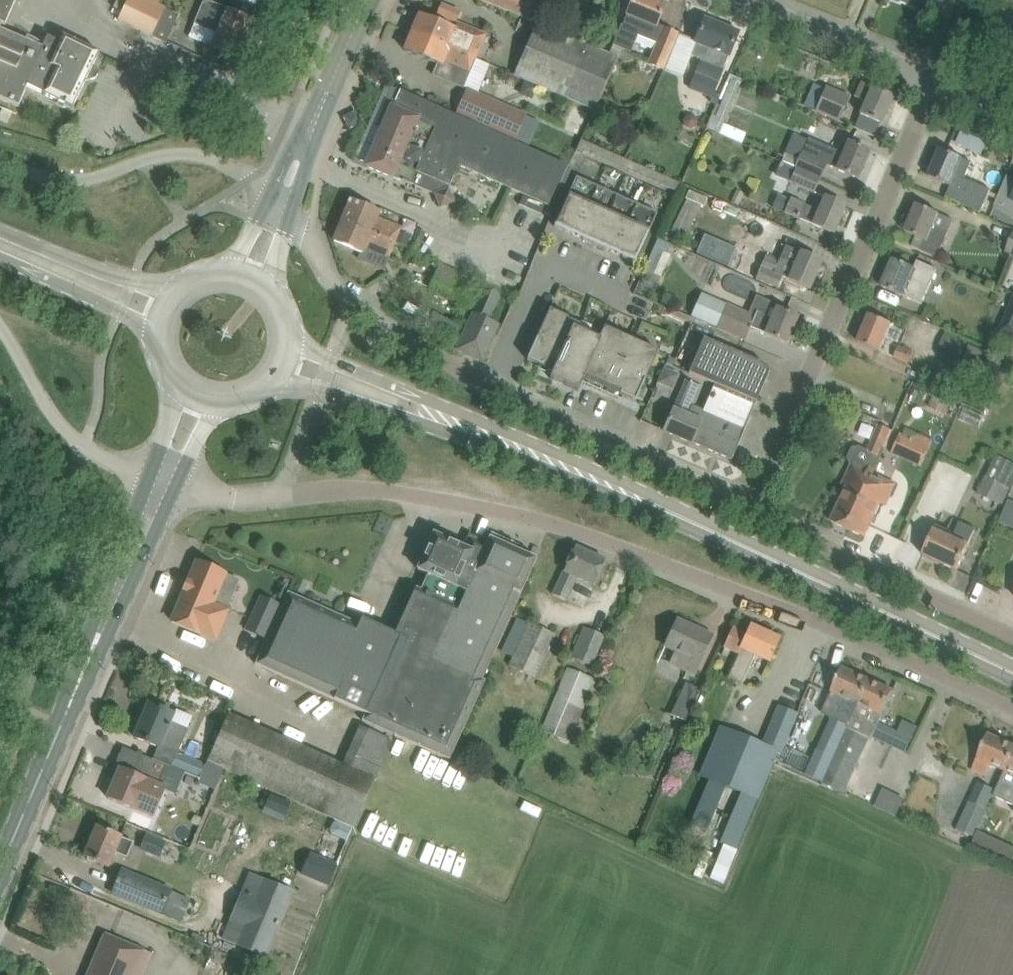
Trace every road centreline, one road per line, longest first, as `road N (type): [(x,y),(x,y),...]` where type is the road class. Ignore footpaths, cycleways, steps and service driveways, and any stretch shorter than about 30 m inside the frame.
road 1 (residential): [(1012,709),(845,631),(575,530),(363,487),(278,497),(178,486)]
road 2 (primary): [(1012,667),(896,609),(451,423)]
road 3 (residential): [(749,511),(935,79)]
road 4 (unclassified): [(274,195),(206,155),(144,159),(75,181),(0,161)]
road 5 (residential): [(1012,635),(749,511)]
road 6 (residential): [(749,511),(489,386)]
road 7 (secondary): [(0,874),(110,613)]
road 8 (residential): [(489,386),(349,300),(326,278),(291,210)]
road 9 (residential): [(489,386),(544,266),(651,315)]
road 10 (residential): [(935,79),(742,0)]
road 11 (primary): [(174,299),(0,229)]
road 12 (primary): [(275,381),(407,422),(451,423)]
road 13 (primary): [(451,423),(415,395),(291,339)]
road 14 (primary): [(0,259),(161,333)]
road 15 (unclassified): [(0,324),(52,415),(83,445)]
road 16 (secondary): [(151,474),(110,613)]
road 17 (secondary): [(110,613),(178,486)]
road 18 (secondary): [(311,129),(367,0)]

